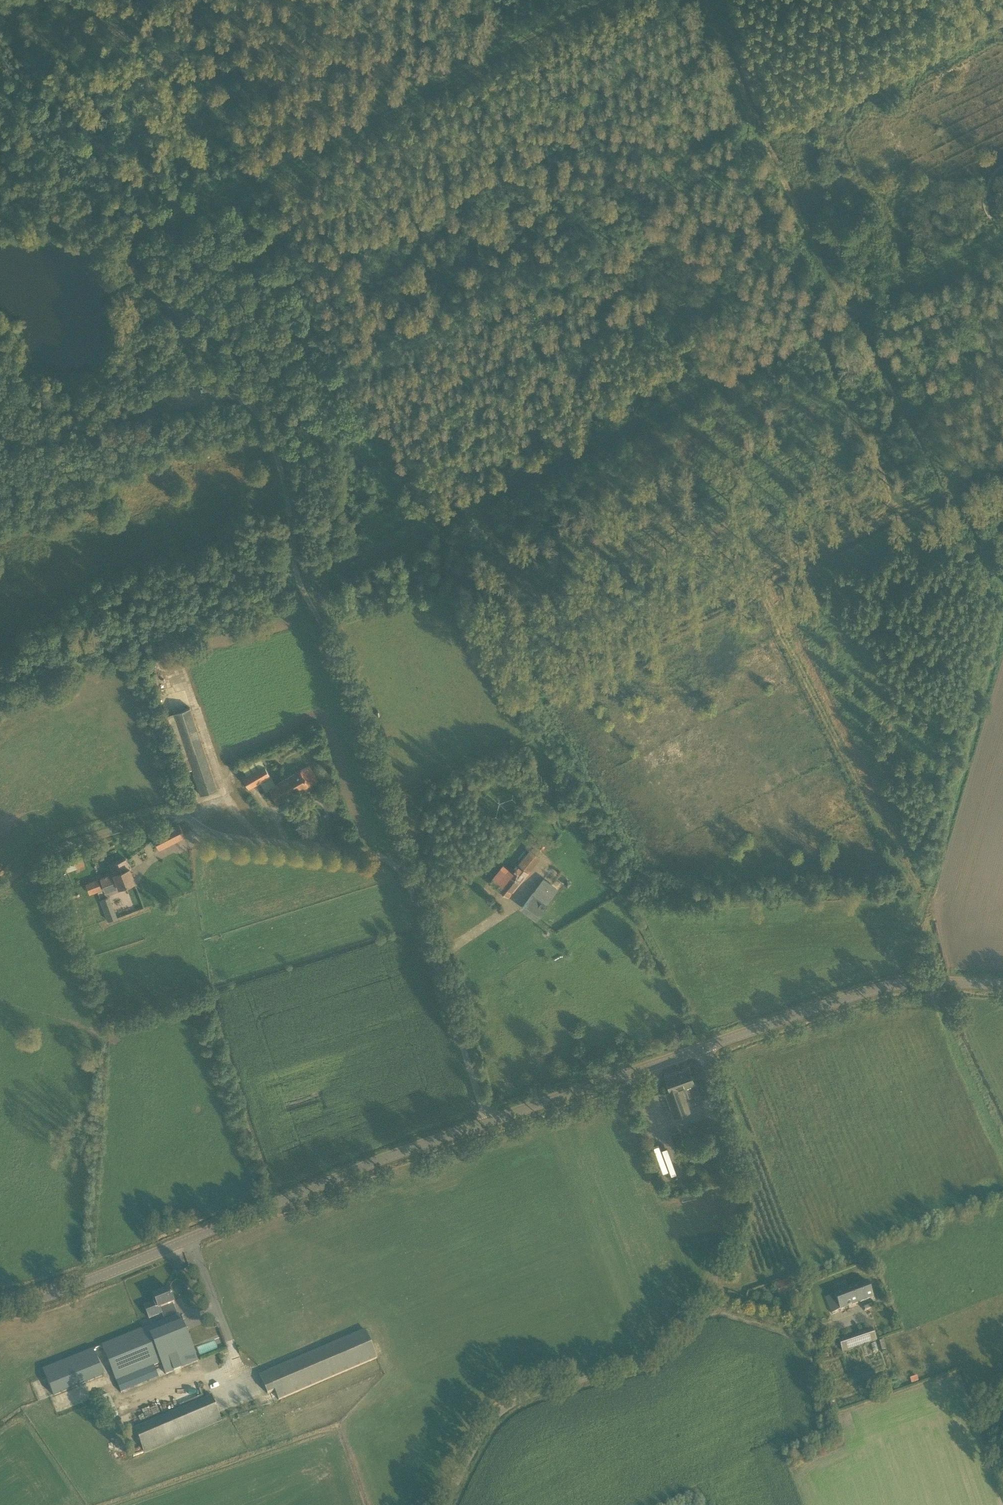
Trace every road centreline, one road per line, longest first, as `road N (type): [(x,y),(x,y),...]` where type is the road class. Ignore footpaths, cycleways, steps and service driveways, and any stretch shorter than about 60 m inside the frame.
road 1 (unclassified): [(489,1121),(414,869),(388,852),(244,835),(182,817),(153,819),(61,842),(0,892)]
road 2 (unclassified): [(450,1504),(494,1425),(533,1394),(643,1364),(681,1335),(720,1281),(742,1206),(740,1157),(706,1048)]
road 3 (tertiary): [(0,1305),(64,1292),(489,1121)]
road 4 (tertiary): [(706,1048),(918,978),(1002,986)]
road 5 (track): [(303,585),(329,627),(414,869)]
road 6 (tertiary): [(489,1121),(706,1048)]
road 7 (track): [(245,396),(278,452),(303,585)]

